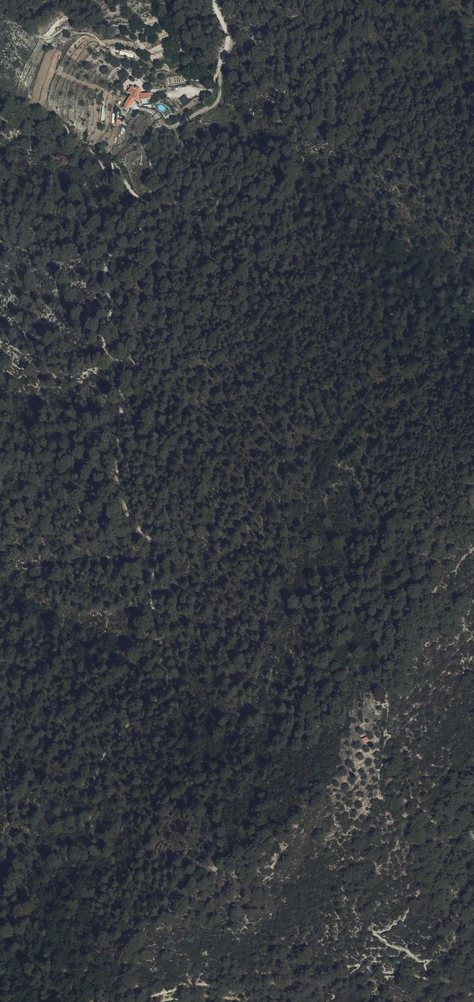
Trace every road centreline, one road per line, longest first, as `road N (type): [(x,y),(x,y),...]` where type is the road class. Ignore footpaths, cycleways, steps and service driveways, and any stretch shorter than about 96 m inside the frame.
road 1 (track): [(157,127),(177,126),(215,105),(228,38),(216,0)]

